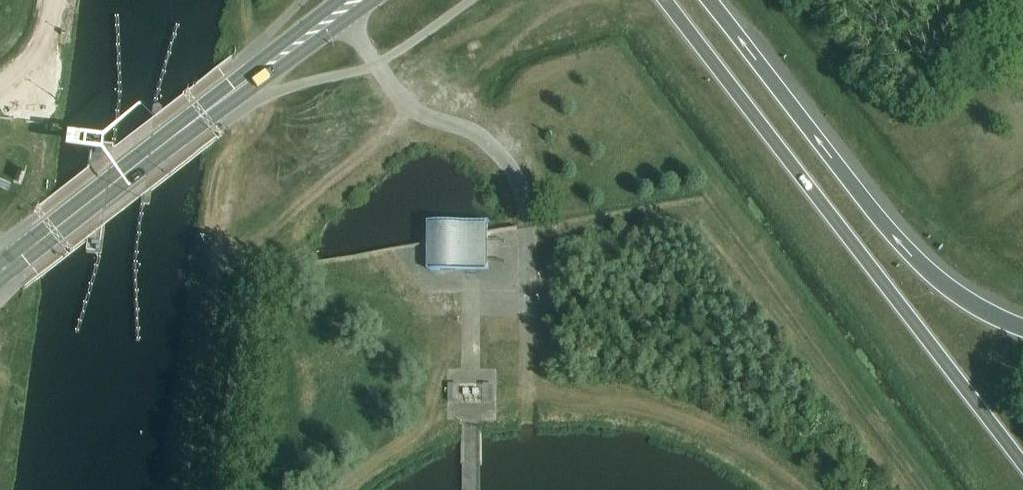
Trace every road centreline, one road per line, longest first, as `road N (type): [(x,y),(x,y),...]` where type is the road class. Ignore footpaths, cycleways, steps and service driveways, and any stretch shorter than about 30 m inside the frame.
road 1 (motorway): [(667,0),(1022,468)]
road 2 (motorway): [(1022,327),(981,310),(907,248),(708,0)]
road 3 (secondary): [(0,270),(360,0)]
road 4 (track): [(185,489),(217,245),(245,189)]
road 5 (track): [(245,189),(400,100)]

